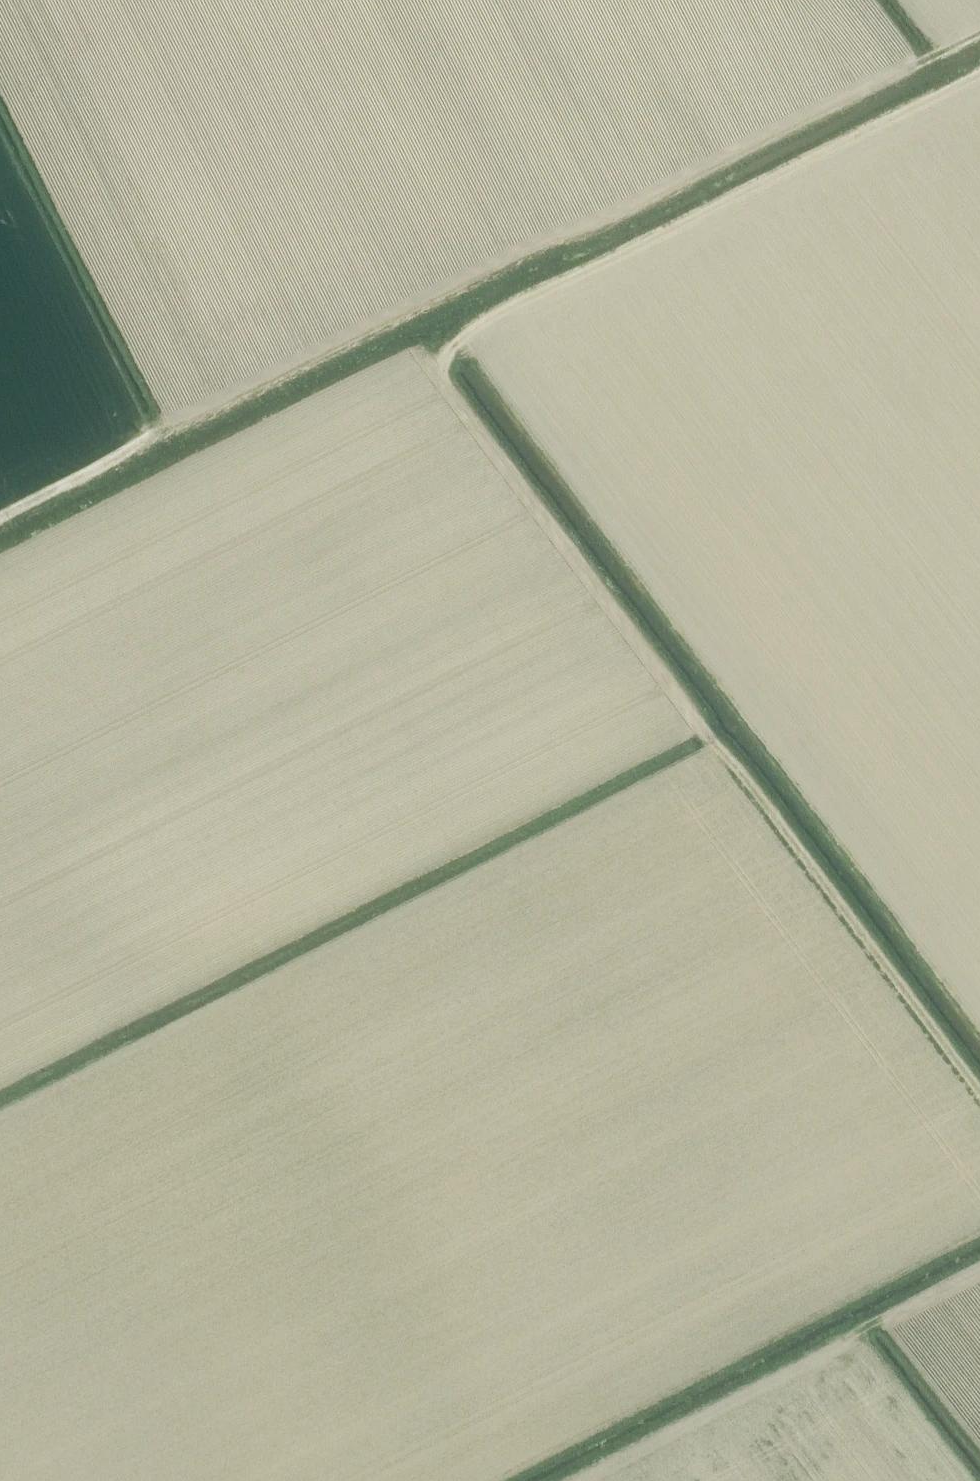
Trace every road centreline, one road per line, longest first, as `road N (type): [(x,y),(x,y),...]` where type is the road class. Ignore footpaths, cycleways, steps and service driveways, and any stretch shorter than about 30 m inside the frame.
road 1 (track): [(709,739),(448,384),(444,363),(472,331),(509,309),(979,76)]

